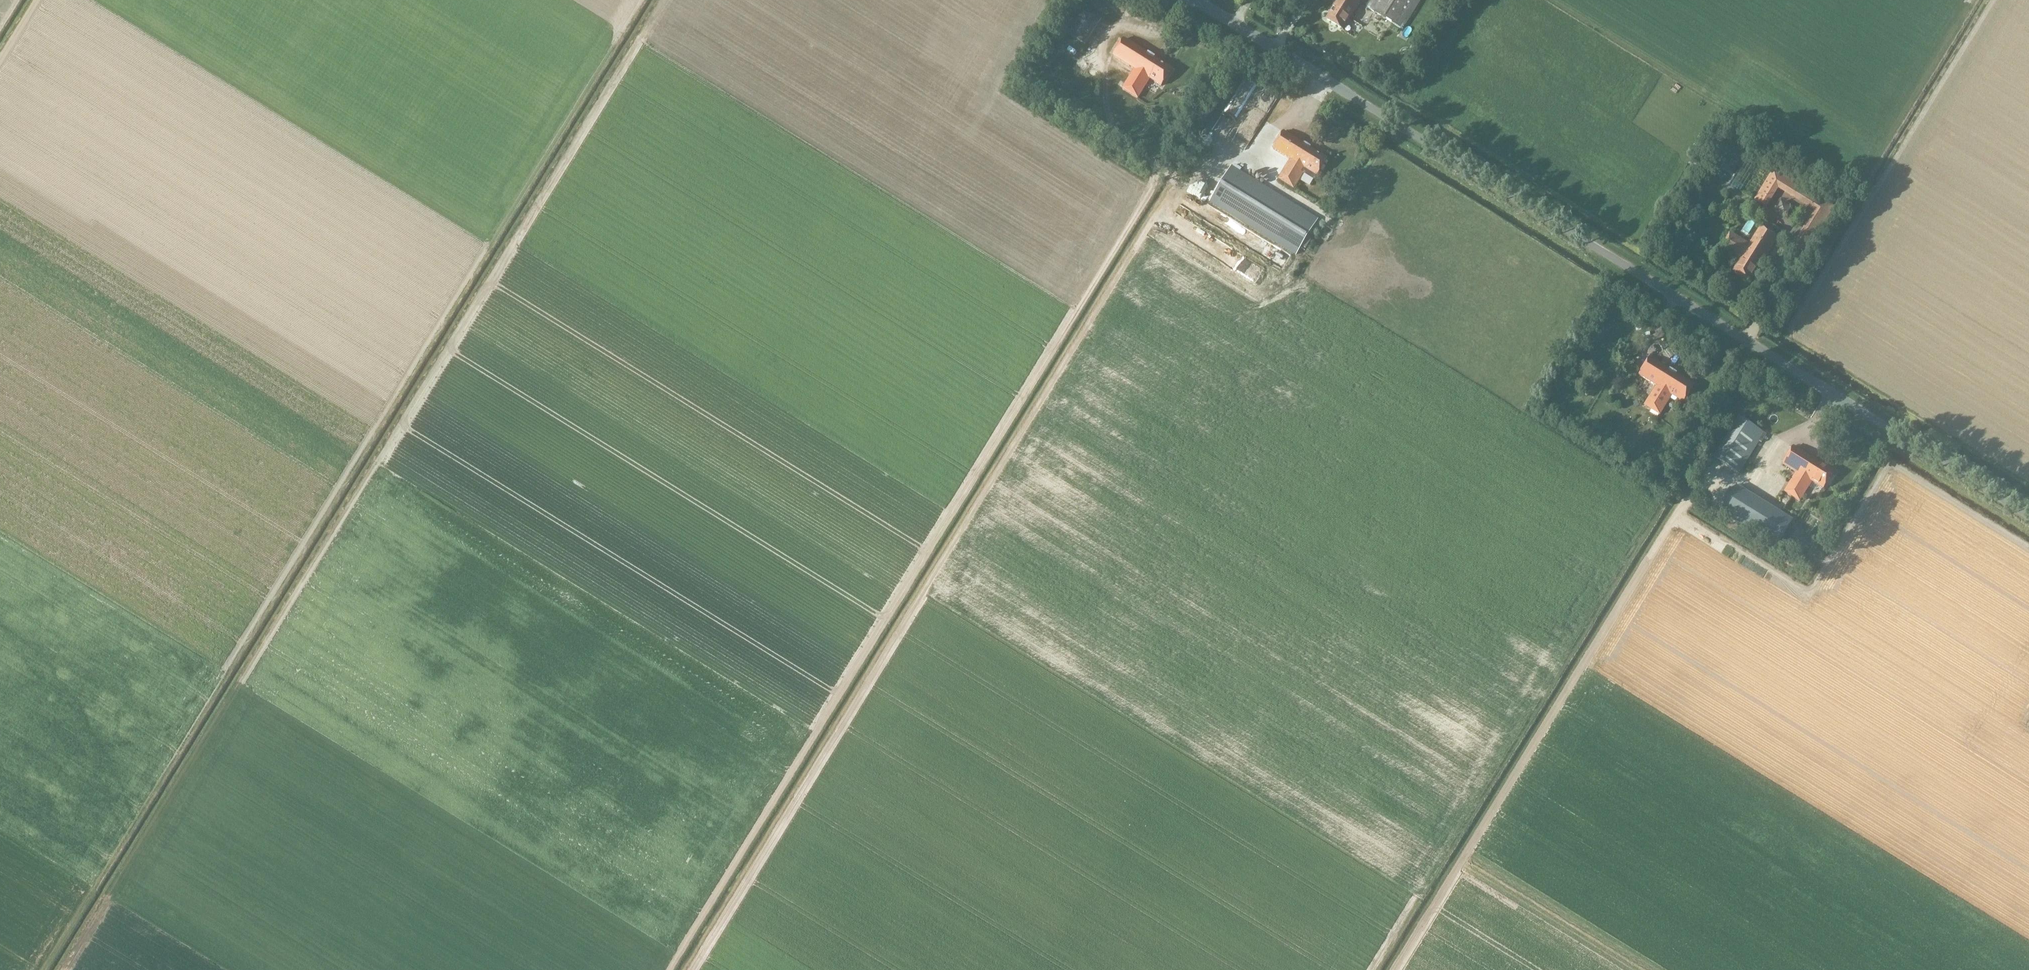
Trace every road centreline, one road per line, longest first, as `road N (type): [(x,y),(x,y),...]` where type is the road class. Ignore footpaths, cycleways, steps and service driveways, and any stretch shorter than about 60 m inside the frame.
road 1 (unclassified): [(2028,515),(1196,0)]

